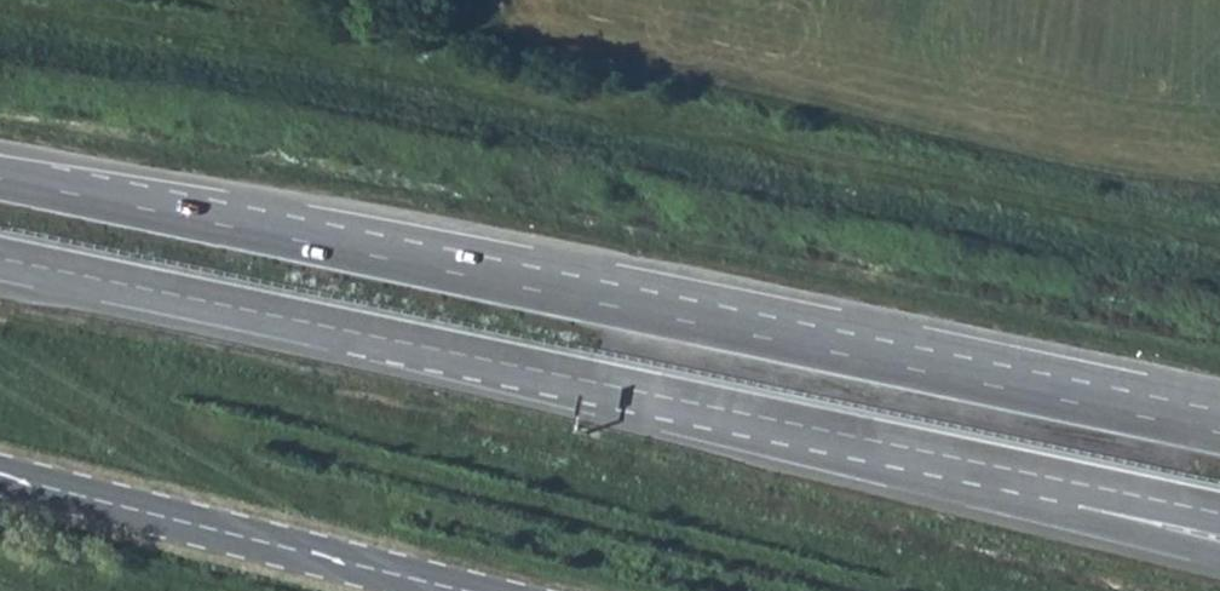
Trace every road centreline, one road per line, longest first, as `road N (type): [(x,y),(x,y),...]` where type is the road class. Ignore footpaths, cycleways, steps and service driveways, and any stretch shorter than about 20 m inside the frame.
road 1 (trunk): [(1219,434),(0,178)]
road 2 (trunk): [(0,258),(1055,479)]
road 3 (tertiary): [(0,473),(475,590)]
road 4 (trunk): [(1055,479),(1129,532),(1219,554)]
road 5 (trunk): [(1055,479),(1219,514)]

